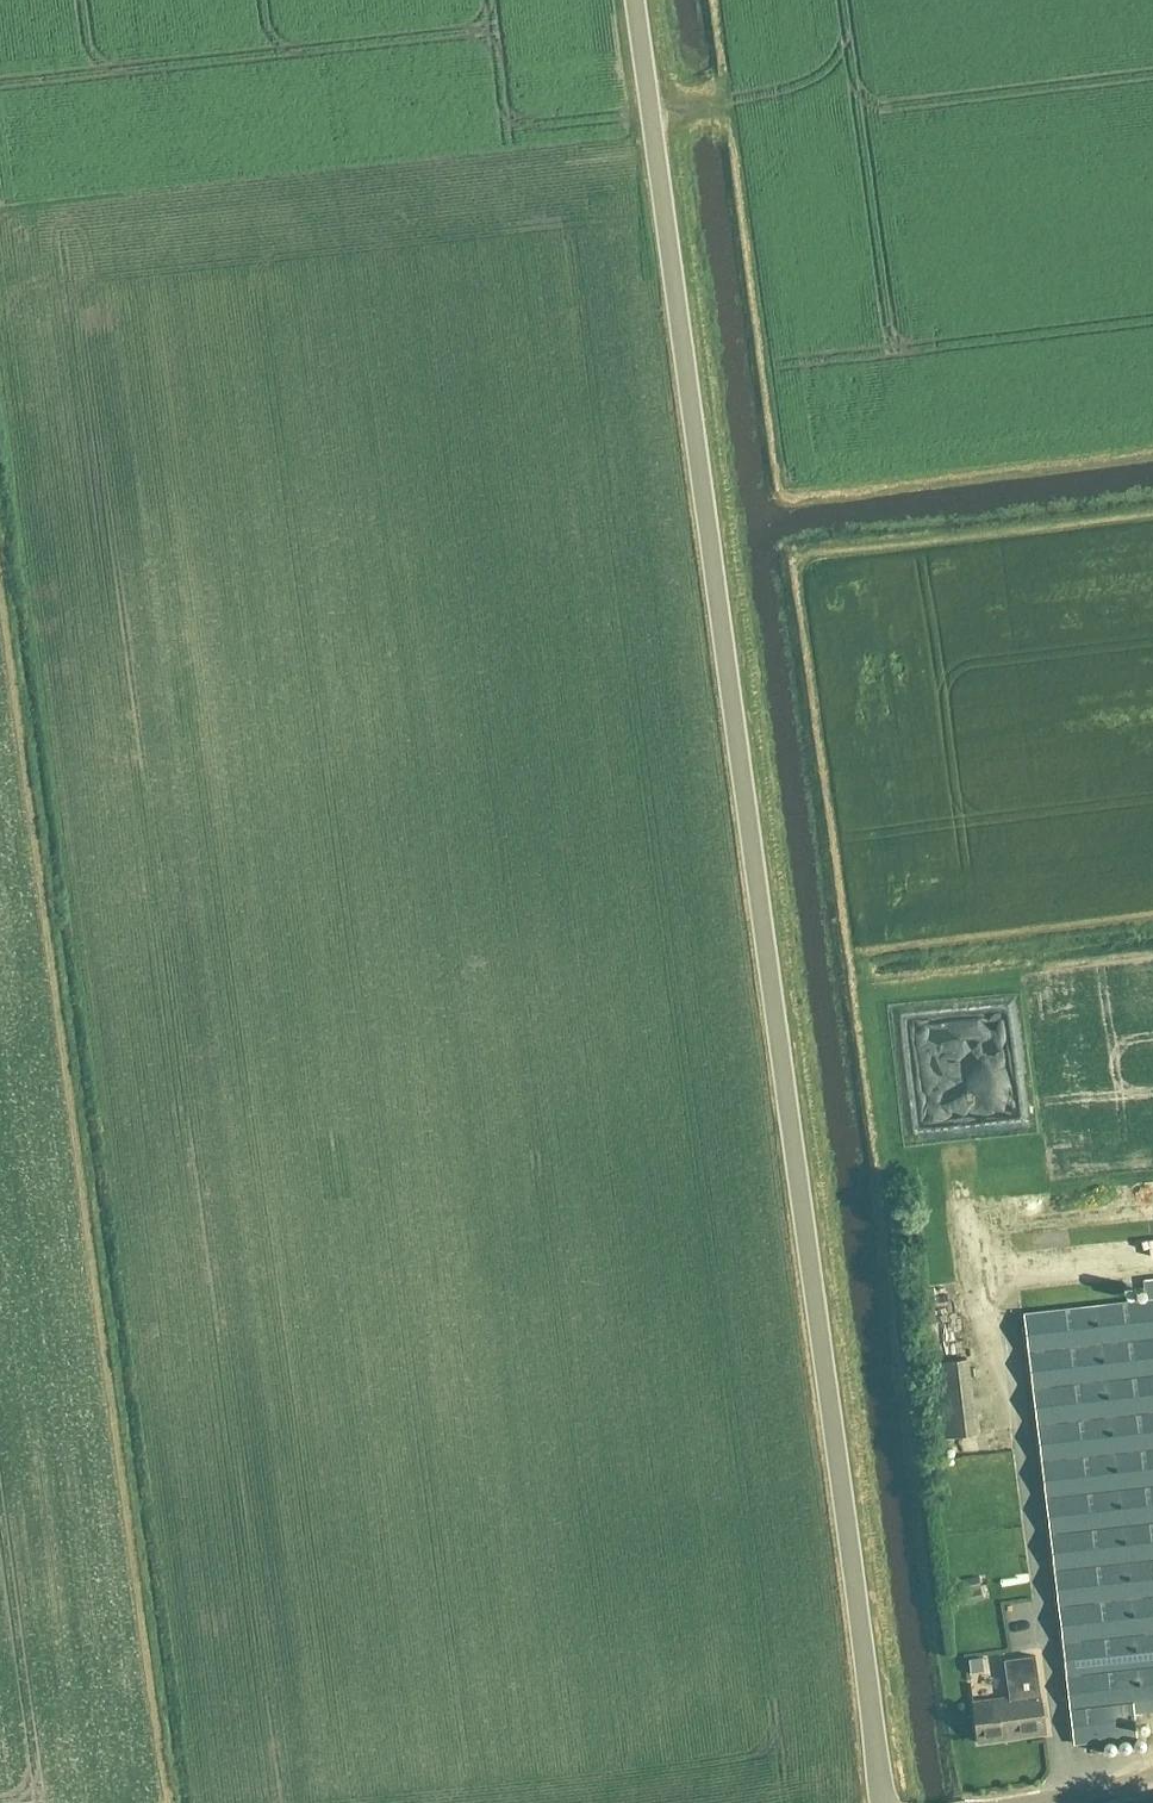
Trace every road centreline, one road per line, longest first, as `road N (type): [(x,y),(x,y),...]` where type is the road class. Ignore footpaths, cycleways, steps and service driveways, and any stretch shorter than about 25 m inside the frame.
road 1 (unclassified): [(884,1802),(636,0)]

